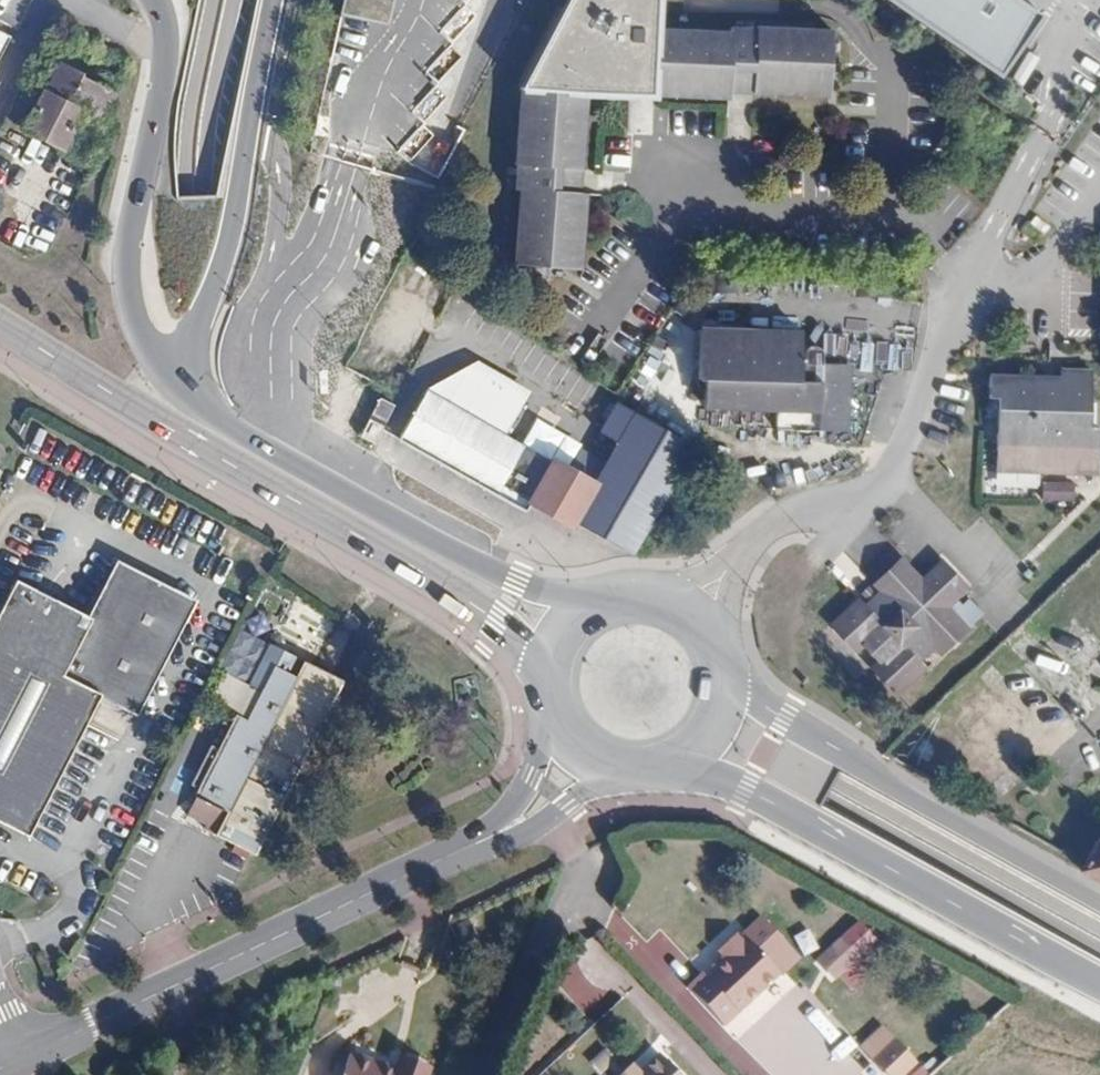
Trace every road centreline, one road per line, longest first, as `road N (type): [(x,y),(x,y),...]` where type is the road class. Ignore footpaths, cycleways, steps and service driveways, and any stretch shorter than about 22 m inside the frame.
road 1 (motorway): [(218,0),(166,297),(168,371),(185,406),(230,447),(618,682),(1099,947)]
road 2 (motorway): [(1099,925),(837,785),(636,659),(239,439),(195,395),(184,365),(185,301),(239,0)]
road 3 (primary): [(0,325),(350,533),(495,628),(556,680)]
road 4 (residential): [(732,565),(784,525),(886,501),(953,351),(1099,136)]
road 5 (residential): [(26,1061),(475,851)]
road 6 (primary): [(681,752),(1099,981)]
road 7 (primary): [(601,607),(519,575),(199,409)]
road 8 (primary): [(199,409),(162,374),(131,304),(128,251),(160,101),(165,21),(155,0)]
road 9 (primary): [(1099,895),(723,680)]
road 10 (motorway): [(199,409),(193,358),(235,214),(271,0)]
road 11 (residential): [(559,700),(518,806),(475,851)]
road 12 (residential): [(475,851),(574,809),(620,761)]

